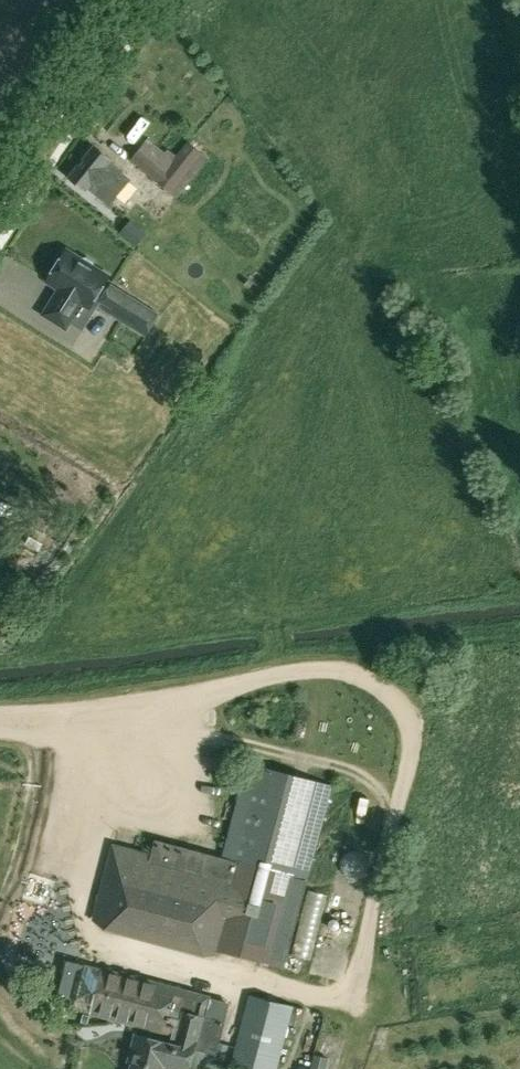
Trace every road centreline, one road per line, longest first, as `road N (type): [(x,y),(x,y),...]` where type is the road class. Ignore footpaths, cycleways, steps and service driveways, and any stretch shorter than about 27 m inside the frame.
road 1 (tertiary): [(0,196),(130,0)]

